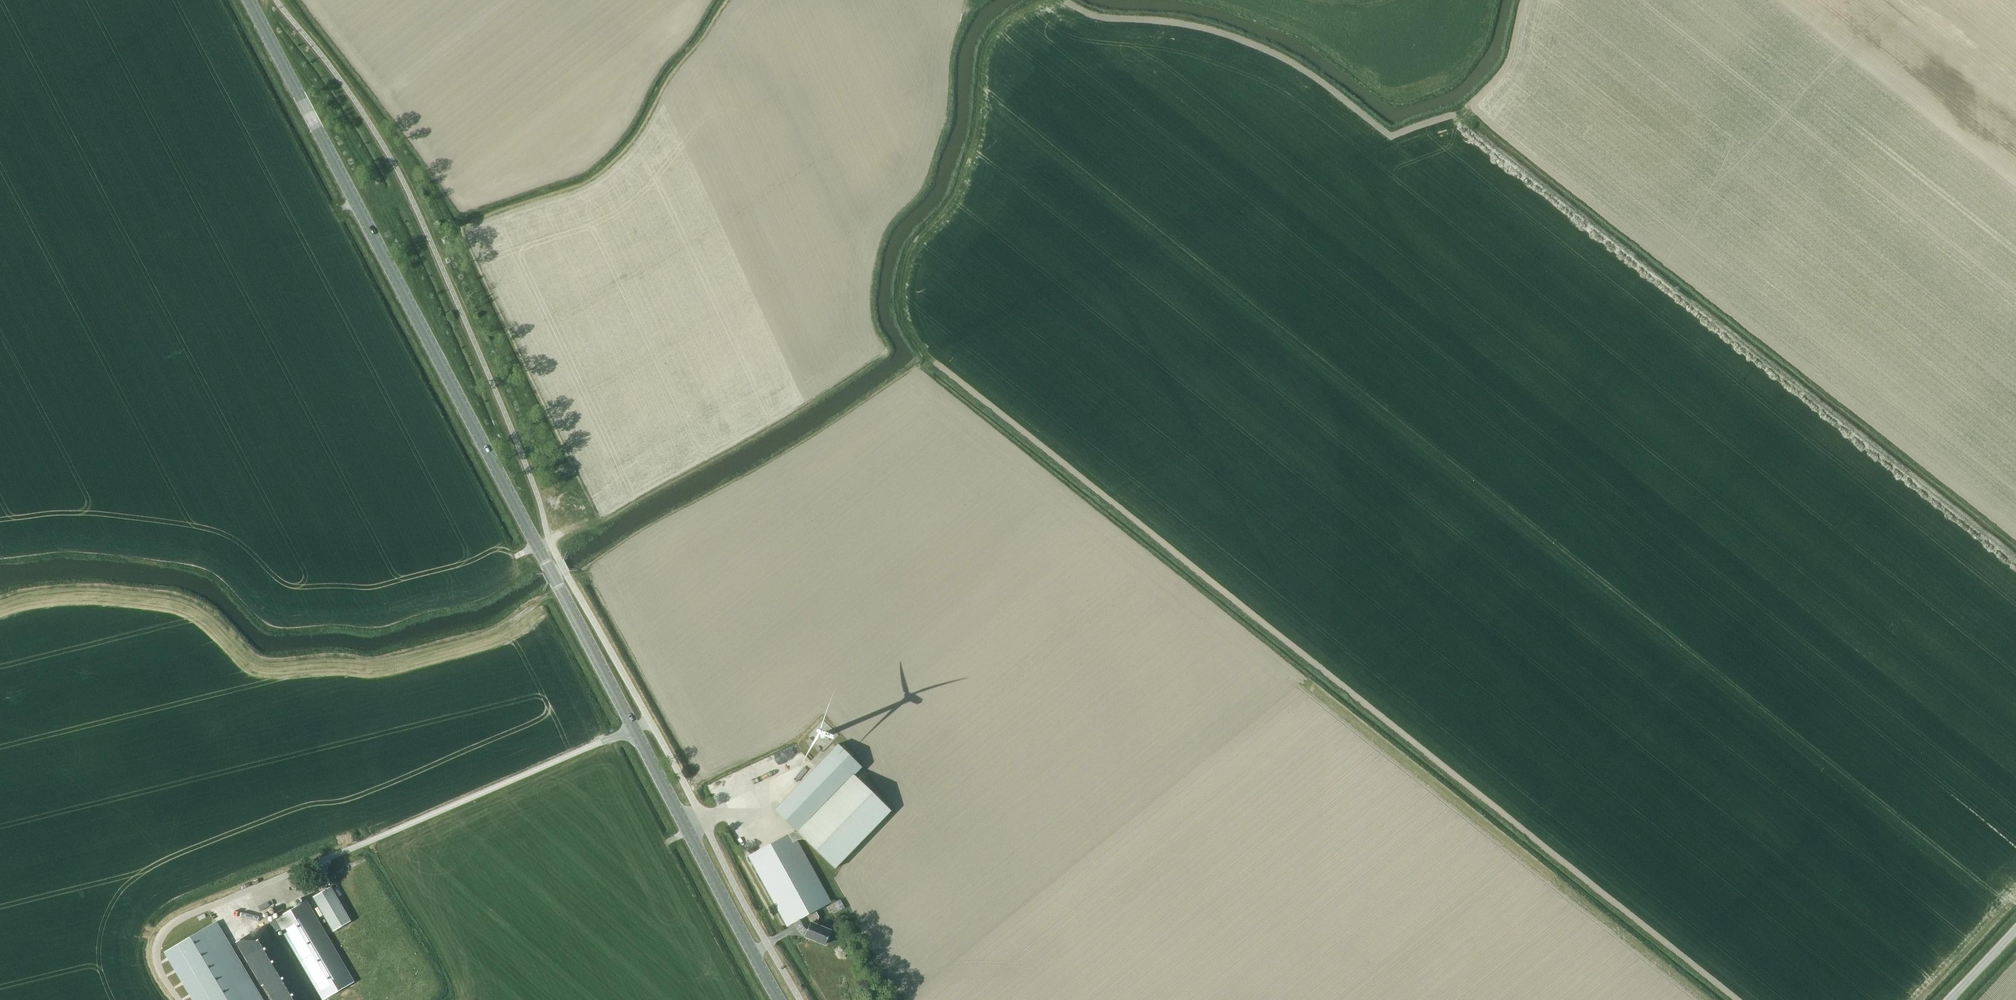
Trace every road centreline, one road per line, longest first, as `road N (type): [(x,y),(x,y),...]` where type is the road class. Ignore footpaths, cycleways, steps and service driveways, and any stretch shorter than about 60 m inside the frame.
road 1 (secondary): [(779,999),(249,0)]
road 2 (track): [(0,601),(66,586),(168,595),(194,602),(268,660),(367,660),(470,632),(558,586)]

